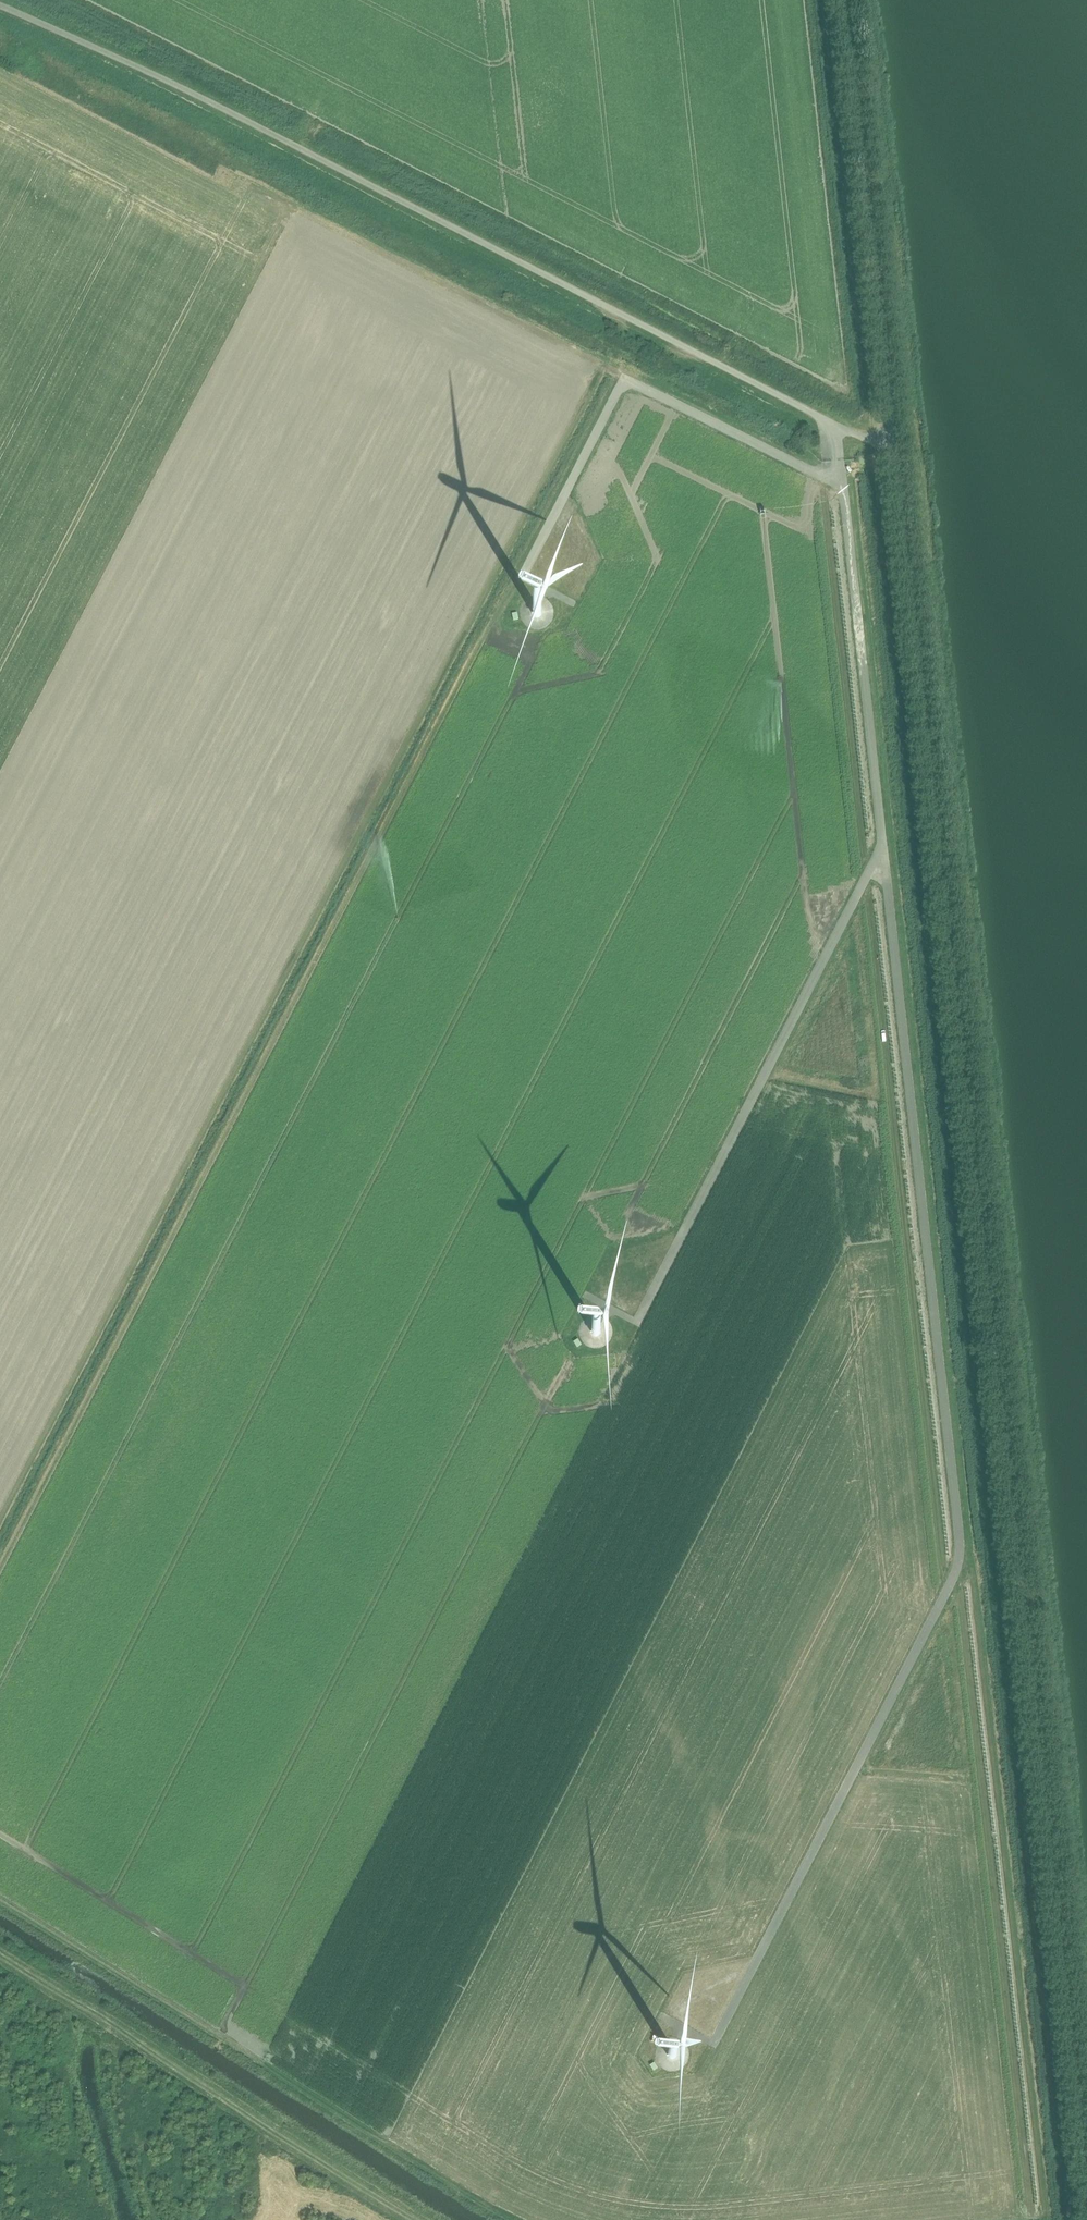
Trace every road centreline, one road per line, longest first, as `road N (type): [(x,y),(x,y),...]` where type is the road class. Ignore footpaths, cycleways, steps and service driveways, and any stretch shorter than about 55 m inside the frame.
road 1 (unclassified): [(1086,2125),(952,903),(891,441)]
road 2 (unclassified): [(891,441),(839,426),(0,7)]
road 3 (unclassified): [(891,441),(845,0)]

